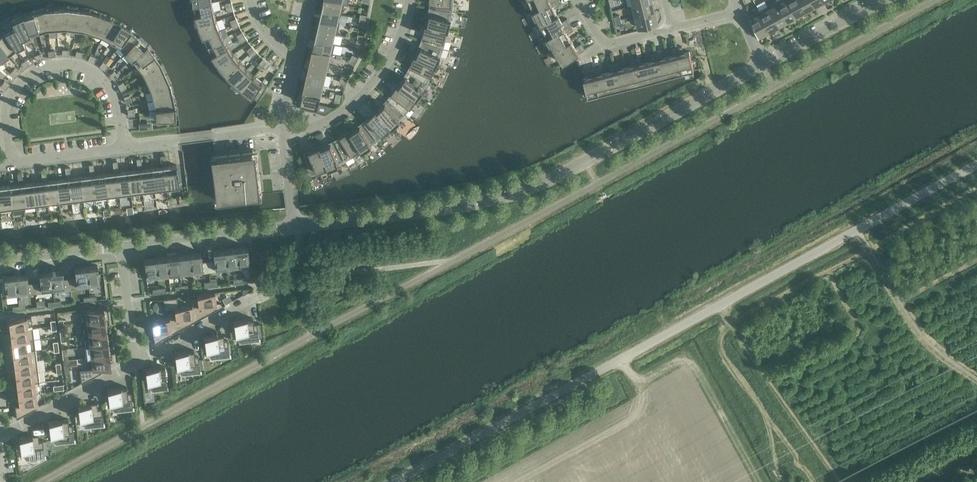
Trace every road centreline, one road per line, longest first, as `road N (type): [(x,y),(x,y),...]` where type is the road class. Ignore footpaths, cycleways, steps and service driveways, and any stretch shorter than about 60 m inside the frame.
road 1 (tertiary): [(399,481),(976,168)]
road 2 (tertiary): [(295,226),(511,193),(761,63)]
road 3 (residential): [(13,163),(10,101),(38,70),(58,66),(77,66),(109,87),(126,150)]
road 4 (residential): [(283,132),(329,121),(382,76),(410,0)]
road 5 (tertiary): [(122,247),(295,226)]
road 6 (residential): [(0,436),(136,363)]
road 7 (residential): [(136,363),(257,296)]
road 8 (tertiary): [(761,63),(877,0)]
road 9 (tertiary): [(0,263),(122,247)]

